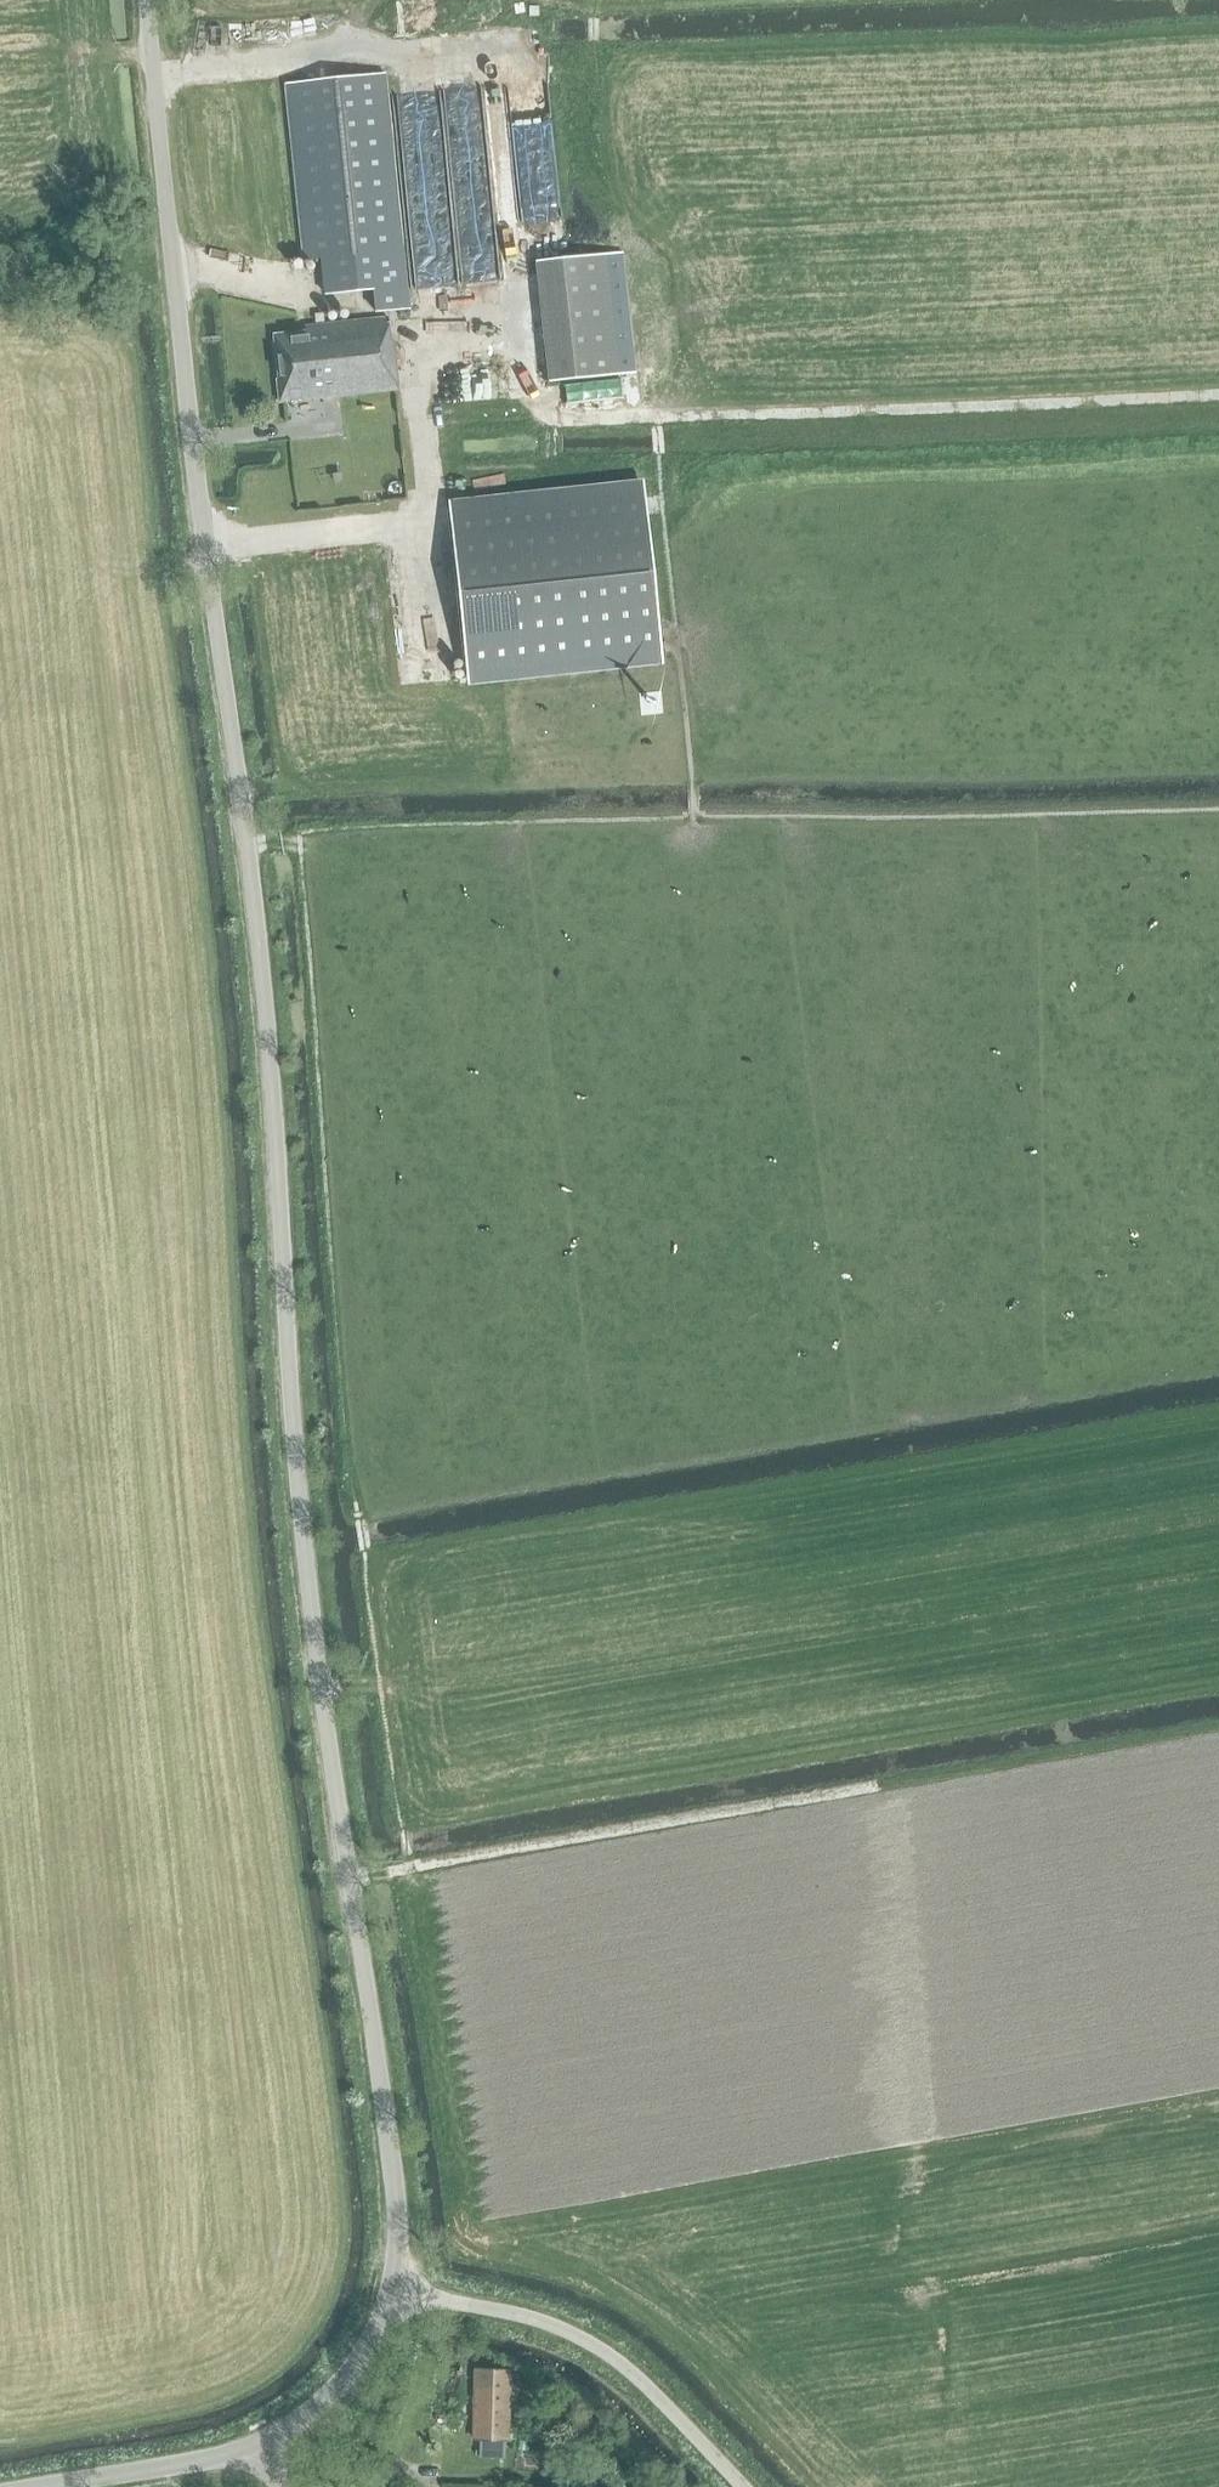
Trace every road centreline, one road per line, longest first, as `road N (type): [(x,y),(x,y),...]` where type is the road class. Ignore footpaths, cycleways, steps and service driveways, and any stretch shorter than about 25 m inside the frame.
road 1 (unclassified): [(390,2293),(397,2203),(308,1585),(267,1024),(204,548),(146,0)]
road 2 (track): [(508,337),(536,404),(562,421),(1218,396)]
road 3 (unclassified): [(37,2486),(227,2455),(288,2428),(361,2357),(390,2293)]
road 4 (unclassified): [(390,2293),(517,2314),(587,2342),(640,2380),(741,2486)]

